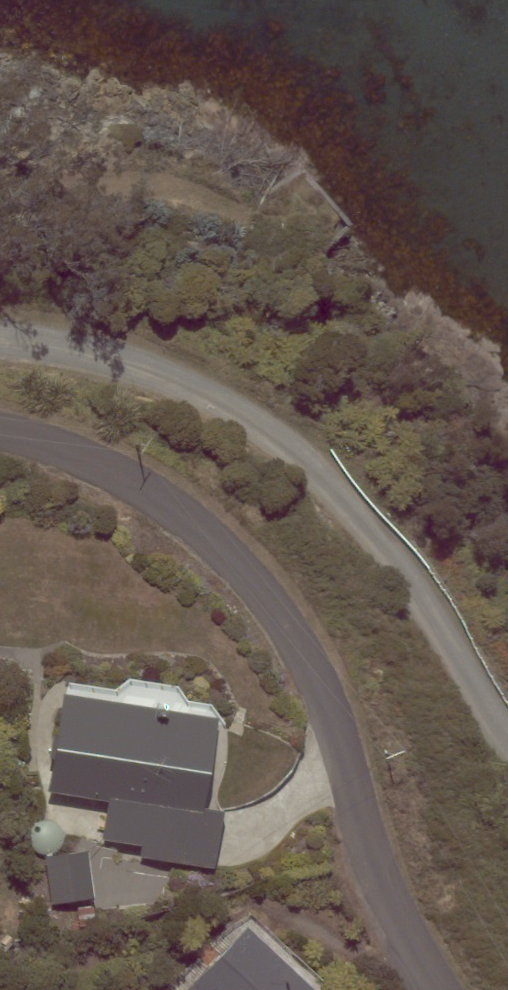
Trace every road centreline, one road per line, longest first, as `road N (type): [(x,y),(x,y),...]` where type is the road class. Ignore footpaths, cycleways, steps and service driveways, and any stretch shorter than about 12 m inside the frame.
road 1 (residential): [(0,430),(72,451),(164,499),(289,620),(325,687),(372,861),(441,989)]
road 2 (residential): [(0,339),(108,358),(185,385),(302,458),(399,561),(507,736)]

